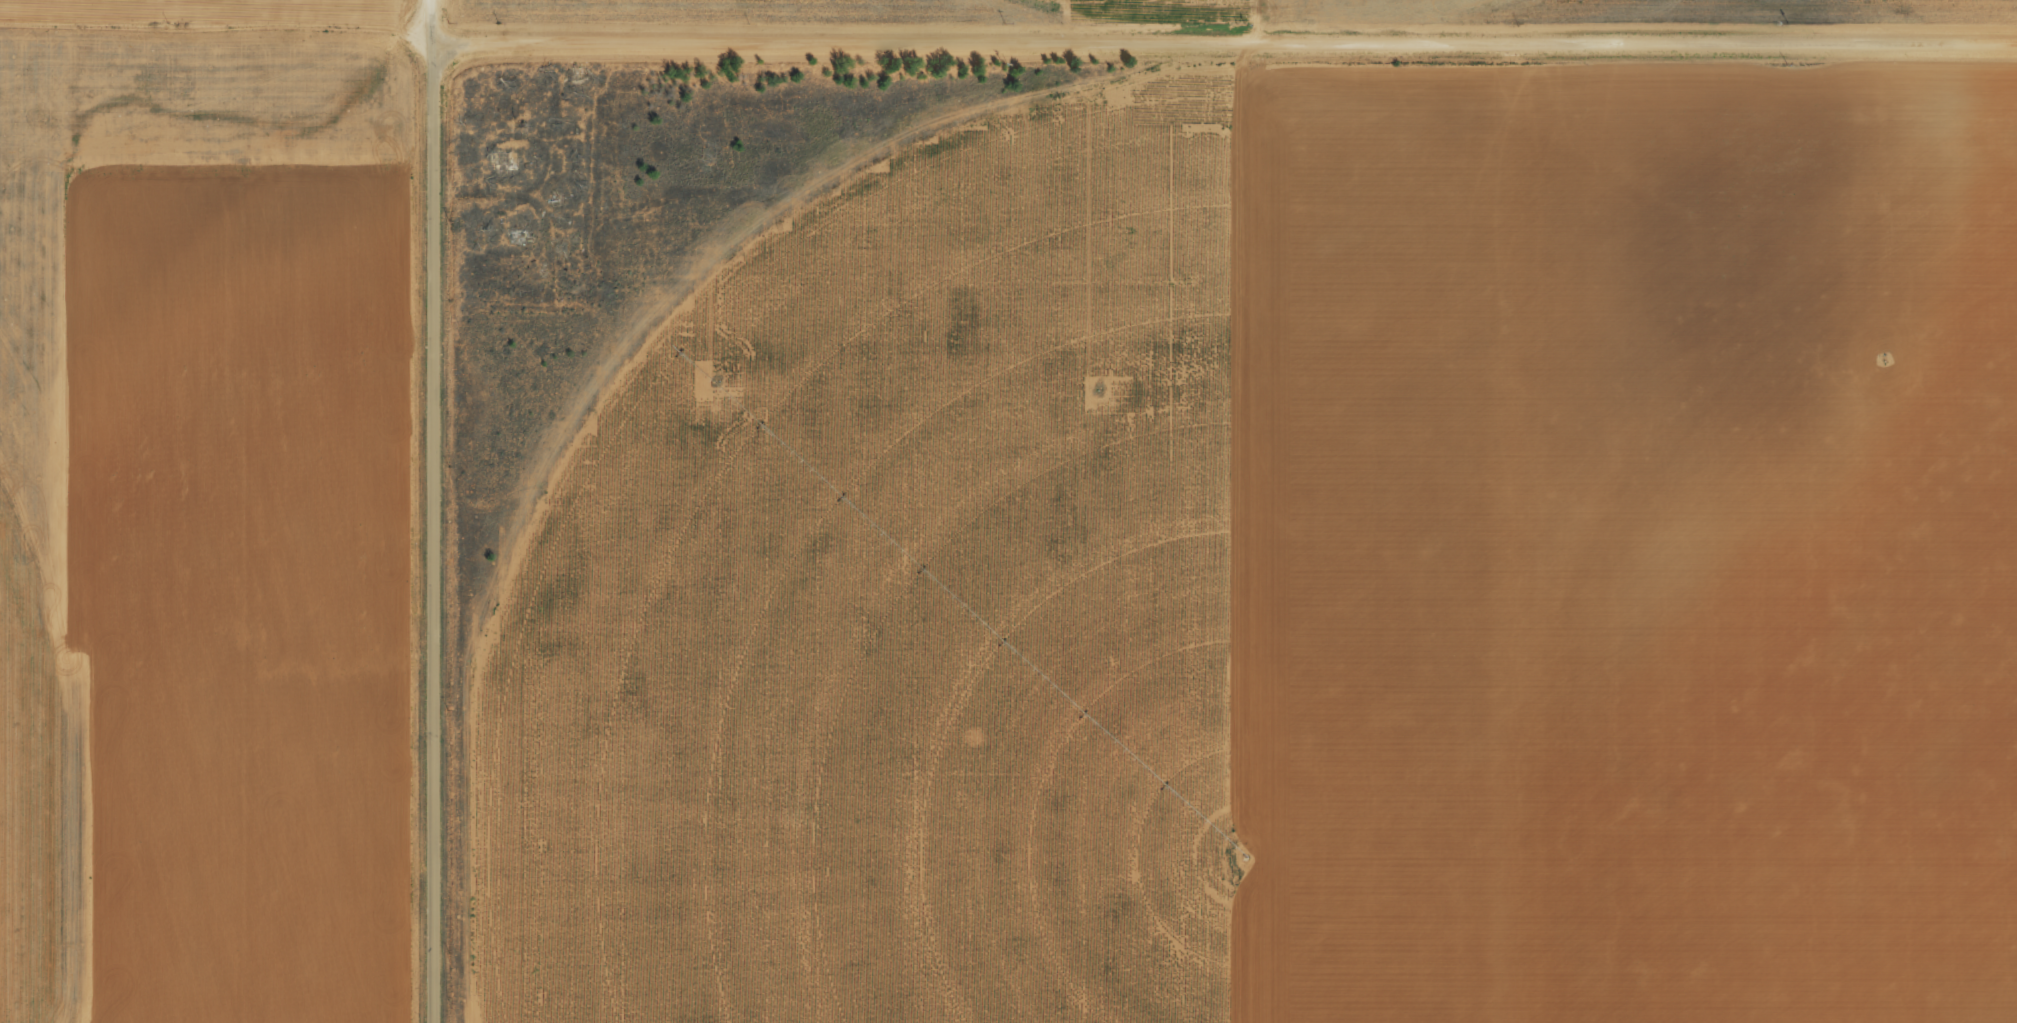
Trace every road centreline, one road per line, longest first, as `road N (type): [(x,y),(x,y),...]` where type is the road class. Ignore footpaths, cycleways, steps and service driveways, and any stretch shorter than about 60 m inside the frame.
road 1 (residential): [(2016,16),(938,0)]
road 2 (residential): [(431,1022),(437,0)]
road 3 (residential): [(580,0),(437,6)]

